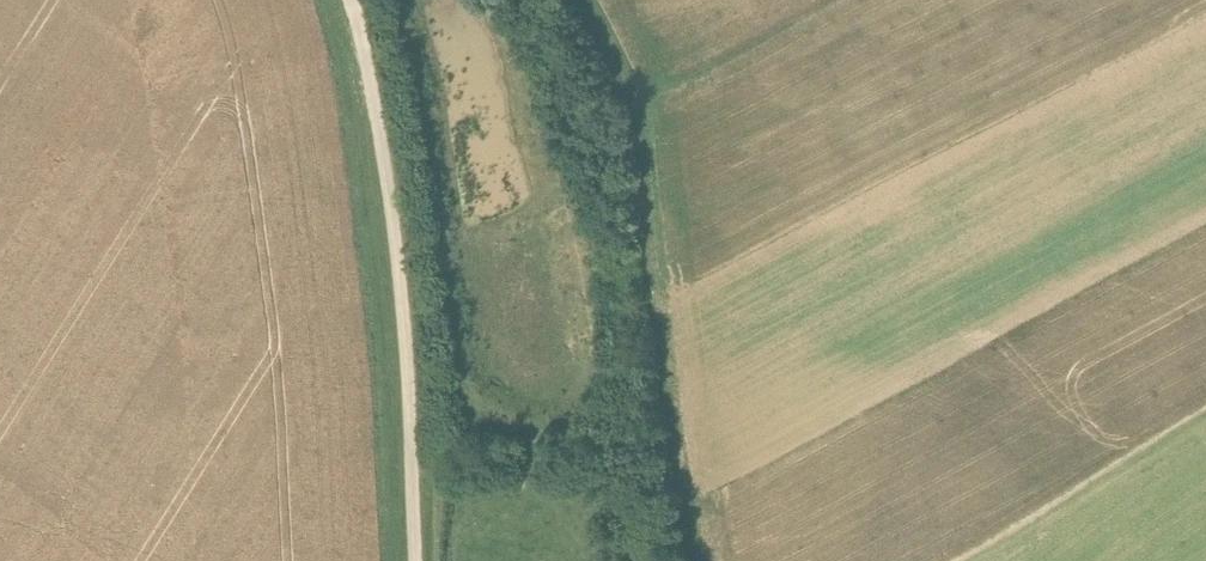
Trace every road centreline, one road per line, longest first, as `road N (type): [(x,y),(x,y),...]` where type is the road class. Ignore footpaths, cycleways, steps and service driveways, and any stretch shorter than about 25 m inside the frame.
road 1 (track): [(352,0),(393,207),(416,560)]

